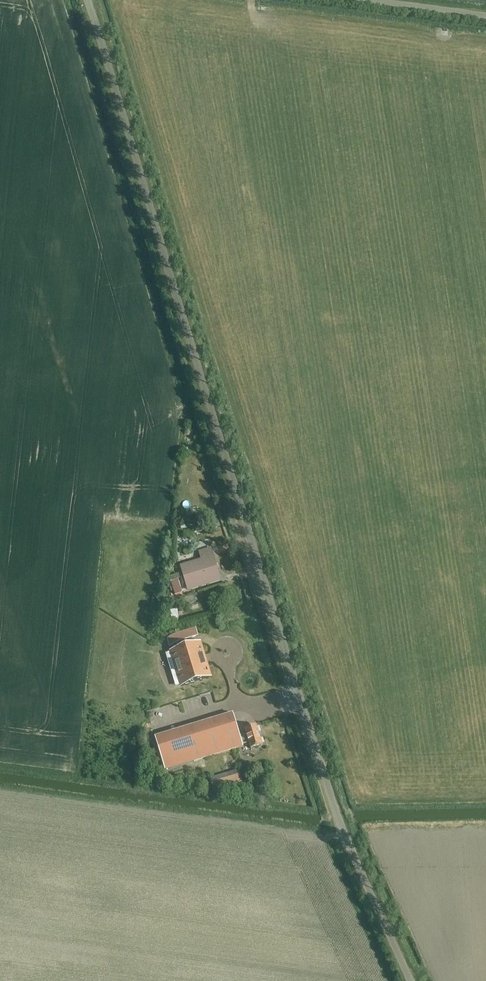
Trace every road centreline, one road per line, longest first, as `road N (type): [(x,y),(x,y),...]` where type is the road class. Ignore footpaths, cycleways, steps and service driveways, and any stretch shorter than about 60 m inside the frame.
road 1 (unclassified): [(415,980),(318,759),(87,0)]
road 2 (unclassified): [(485,17),(358,0)]

